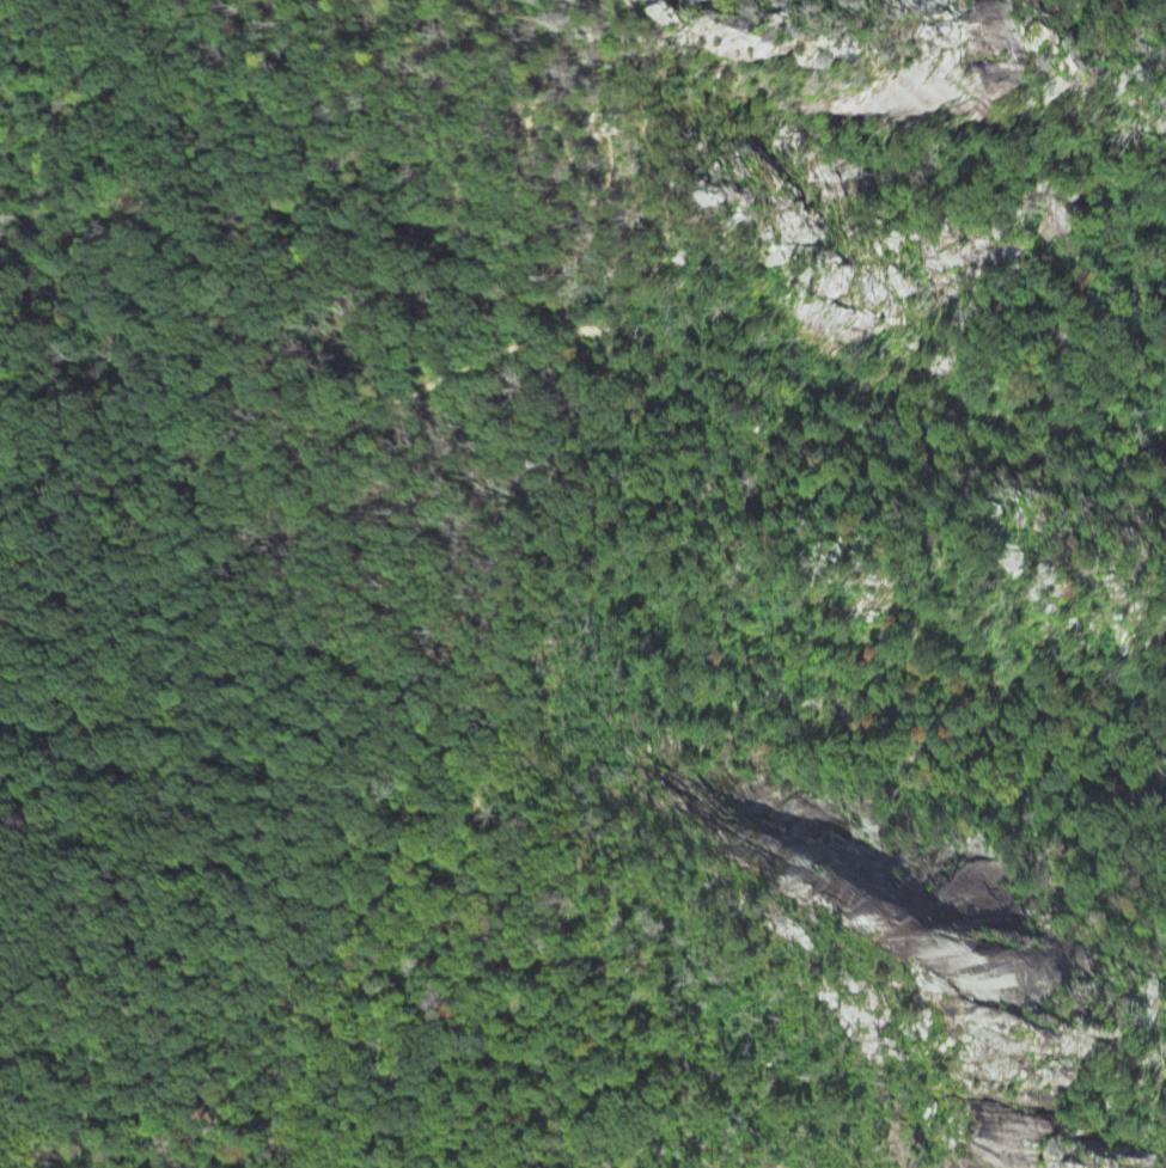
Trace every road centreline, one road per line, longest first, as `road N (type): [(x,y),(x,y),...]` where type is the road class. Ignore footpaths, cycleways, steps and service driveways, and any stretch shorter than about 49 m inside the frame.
road 1 (track): [(613,320),(625,334),(611,374),(535,528),(517,715),(471,846),(487,962),(489,1139),(504,1167)]
road 2 (track): [(0,535),(63,556),(126,558),(175,544),(365,420),(464,368),(613,320)]

